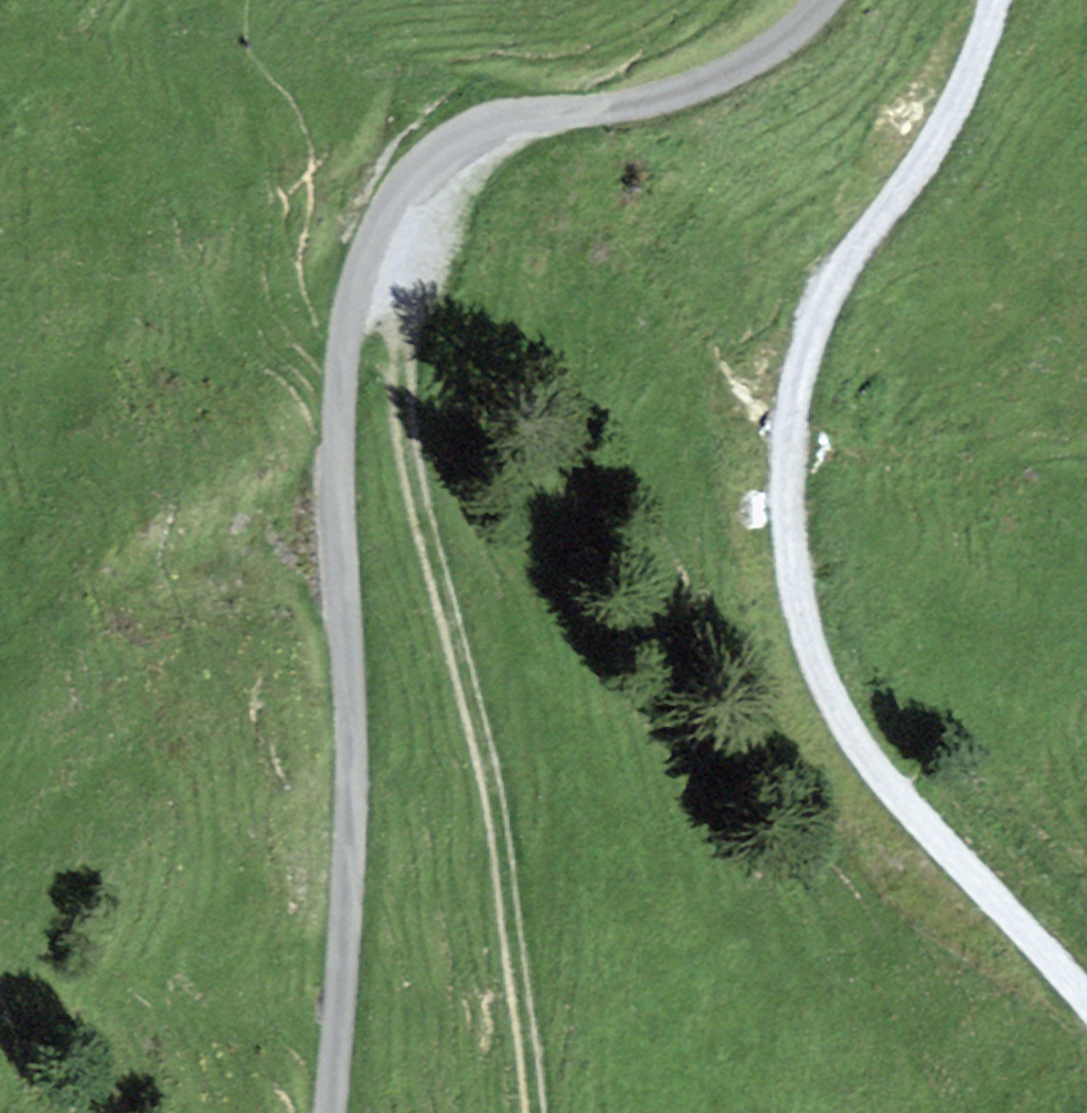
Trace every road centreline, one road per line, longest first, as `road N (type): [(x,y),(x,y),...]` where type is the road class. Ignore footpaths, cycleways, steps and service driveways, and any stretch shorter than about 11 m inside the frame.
road 1 (unclassified): [(827,0),(770,51),(721,77),(668,97),(512,127),(472,145),(400,203),(370,249),(349,306),(337,439),(347,869),(331,1112)]
road 2 (track): [(967,875),(884,780),(842,719),(814,654),(786,508),(789,425),(820,310),(974,69),(999,0)]
road 3 (track): [(532,1112),(480,769),(370,249)]
road 4 (track): [(967,875),(1086,995)]
road 5 (track): [(1086,947),(967,875)]

